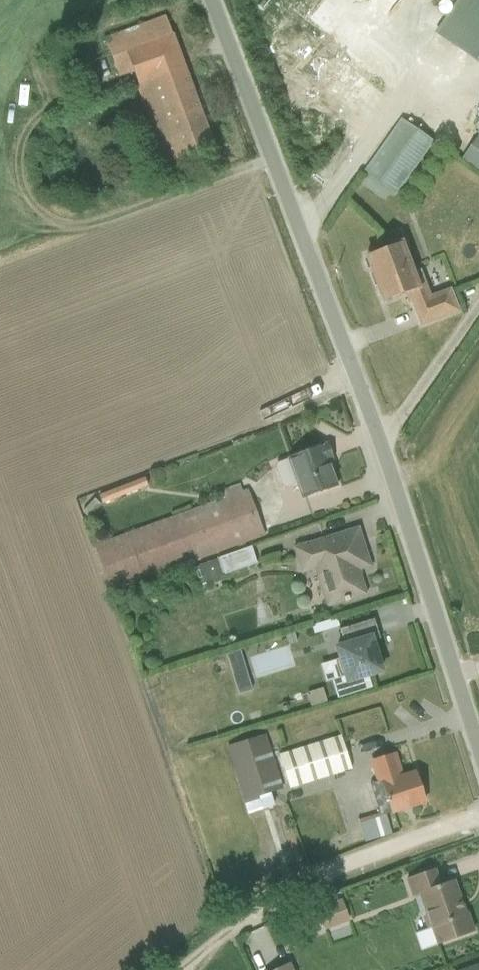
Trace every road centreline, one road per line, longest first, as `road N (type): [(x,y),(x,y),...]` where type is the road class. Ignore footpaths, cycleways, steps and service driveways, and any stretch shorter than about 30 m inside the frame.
road 1 (residential): [(210,0),(380,446),(478,754)]
road 2 (track): [(478,818),(297,883),(182,969)]

